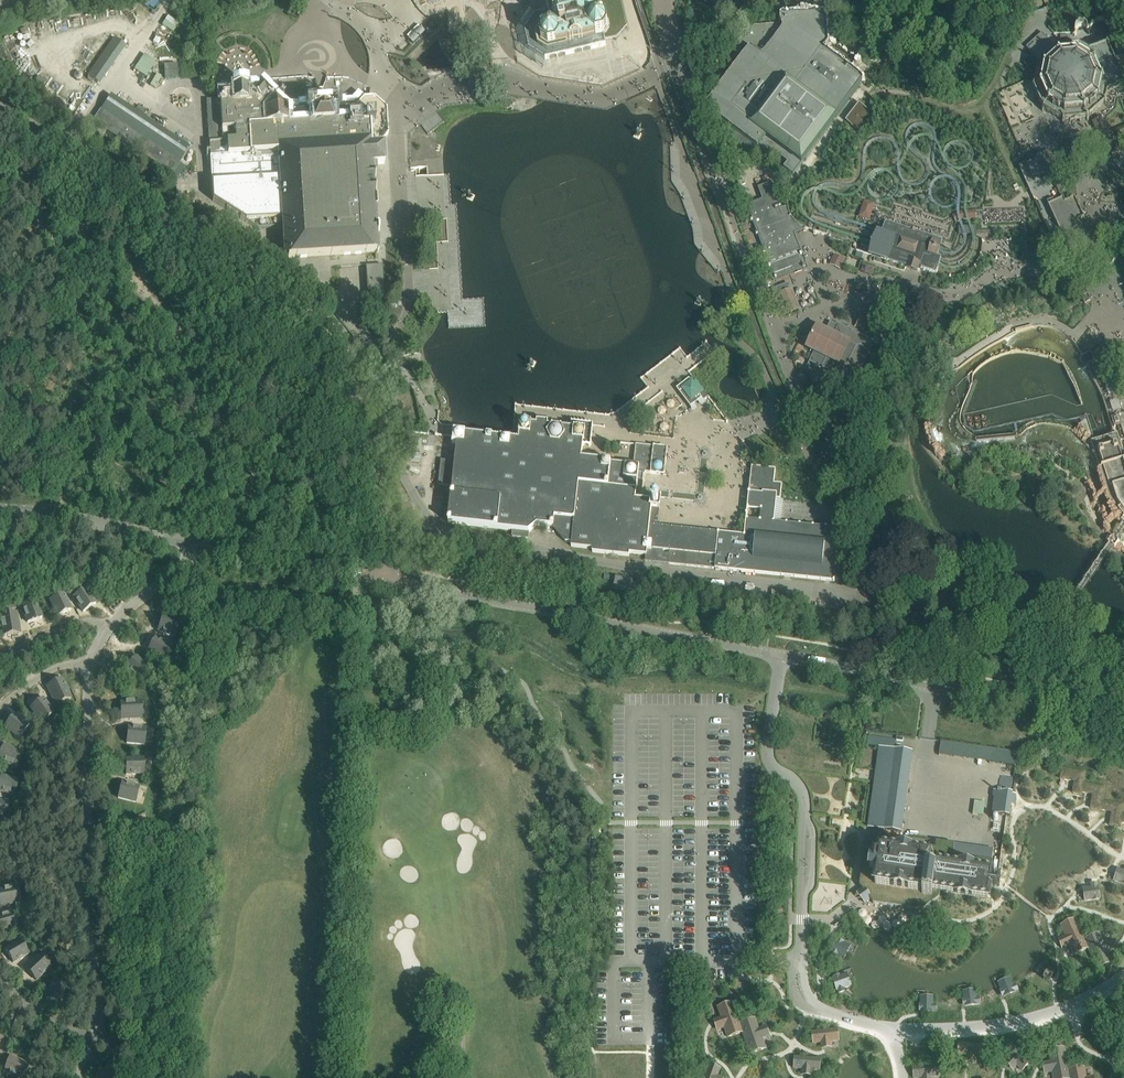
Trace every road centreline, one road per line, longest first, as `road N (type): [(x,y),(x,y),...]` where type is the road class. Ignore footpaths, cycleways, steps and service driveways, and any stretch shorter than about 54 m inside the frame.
road 1 (unclassified): [(384,579),(387,532),(334,329),(240,255),(0,108)]
road 2 (unclassified): [(384,579),(784,655)]
road 3 (residential): [(94,1040),(97,994),(83,893),(89,667)]
road 4 (unclassified): [(784,655),(1123,714)]
road 5 (residential): [(890,1027),(1020,1021),(1123,976)]
road 6 (unclassified): [(196,542),(0,509)]
road 7 (residential): [(803,894),(803,996),(820,1011),(890,1027)]
road 8 (unclassified): [(384,579),(196,542)]
road 9 (residential): [(784,655),(768,755),(803,791),(805,814)]
road 10 (residential): [(107,627),(180,566),(196,542)]

